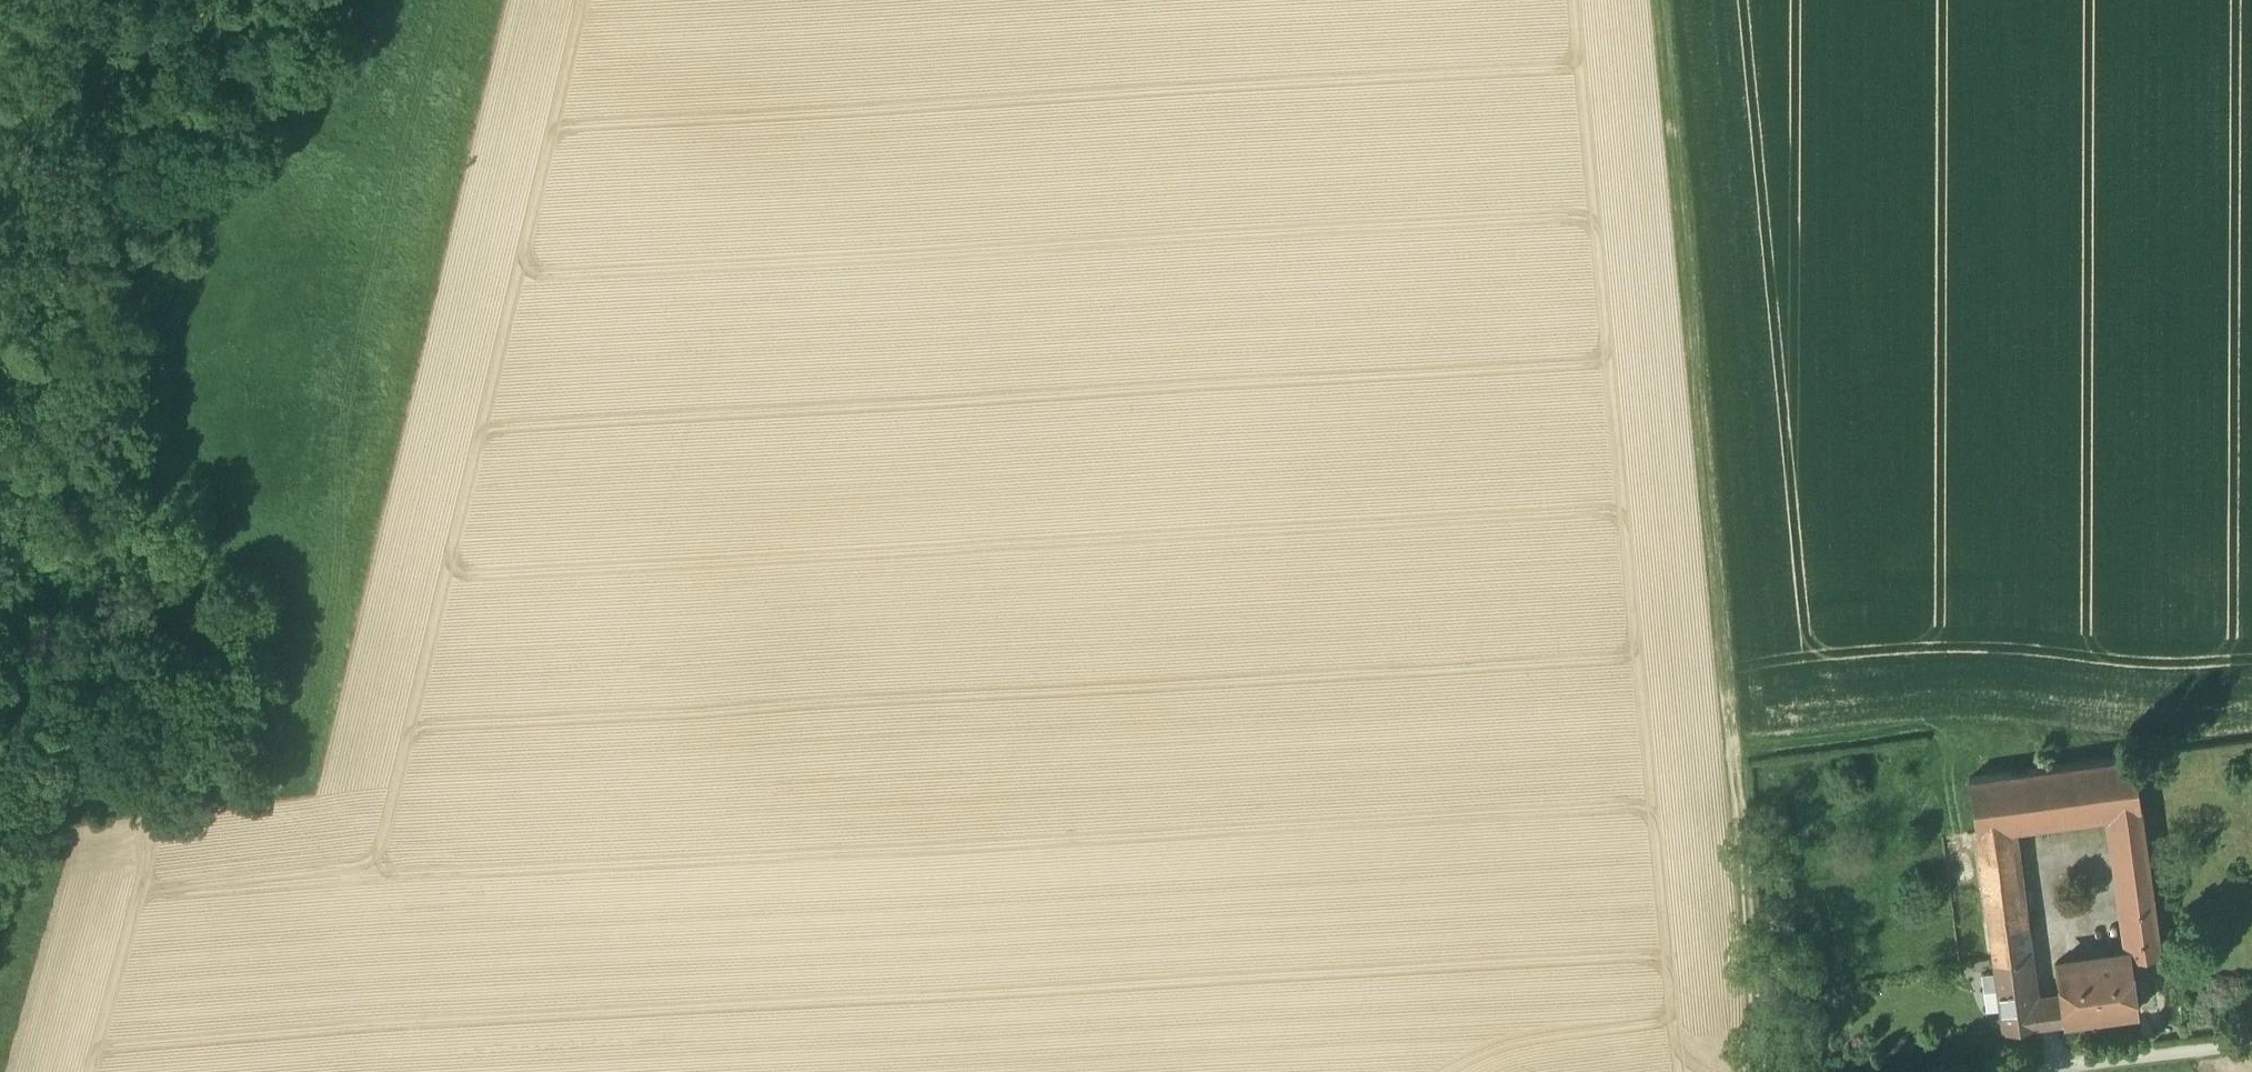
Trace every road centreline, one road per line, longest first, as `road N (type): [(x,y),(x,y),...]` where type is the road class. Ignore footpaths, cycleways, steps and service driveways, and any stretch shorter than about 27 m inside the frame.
road 1 (track): [(1765,1071),(1660,0)]
road 2 (track): [(2251,1043),(2061,1071)]

